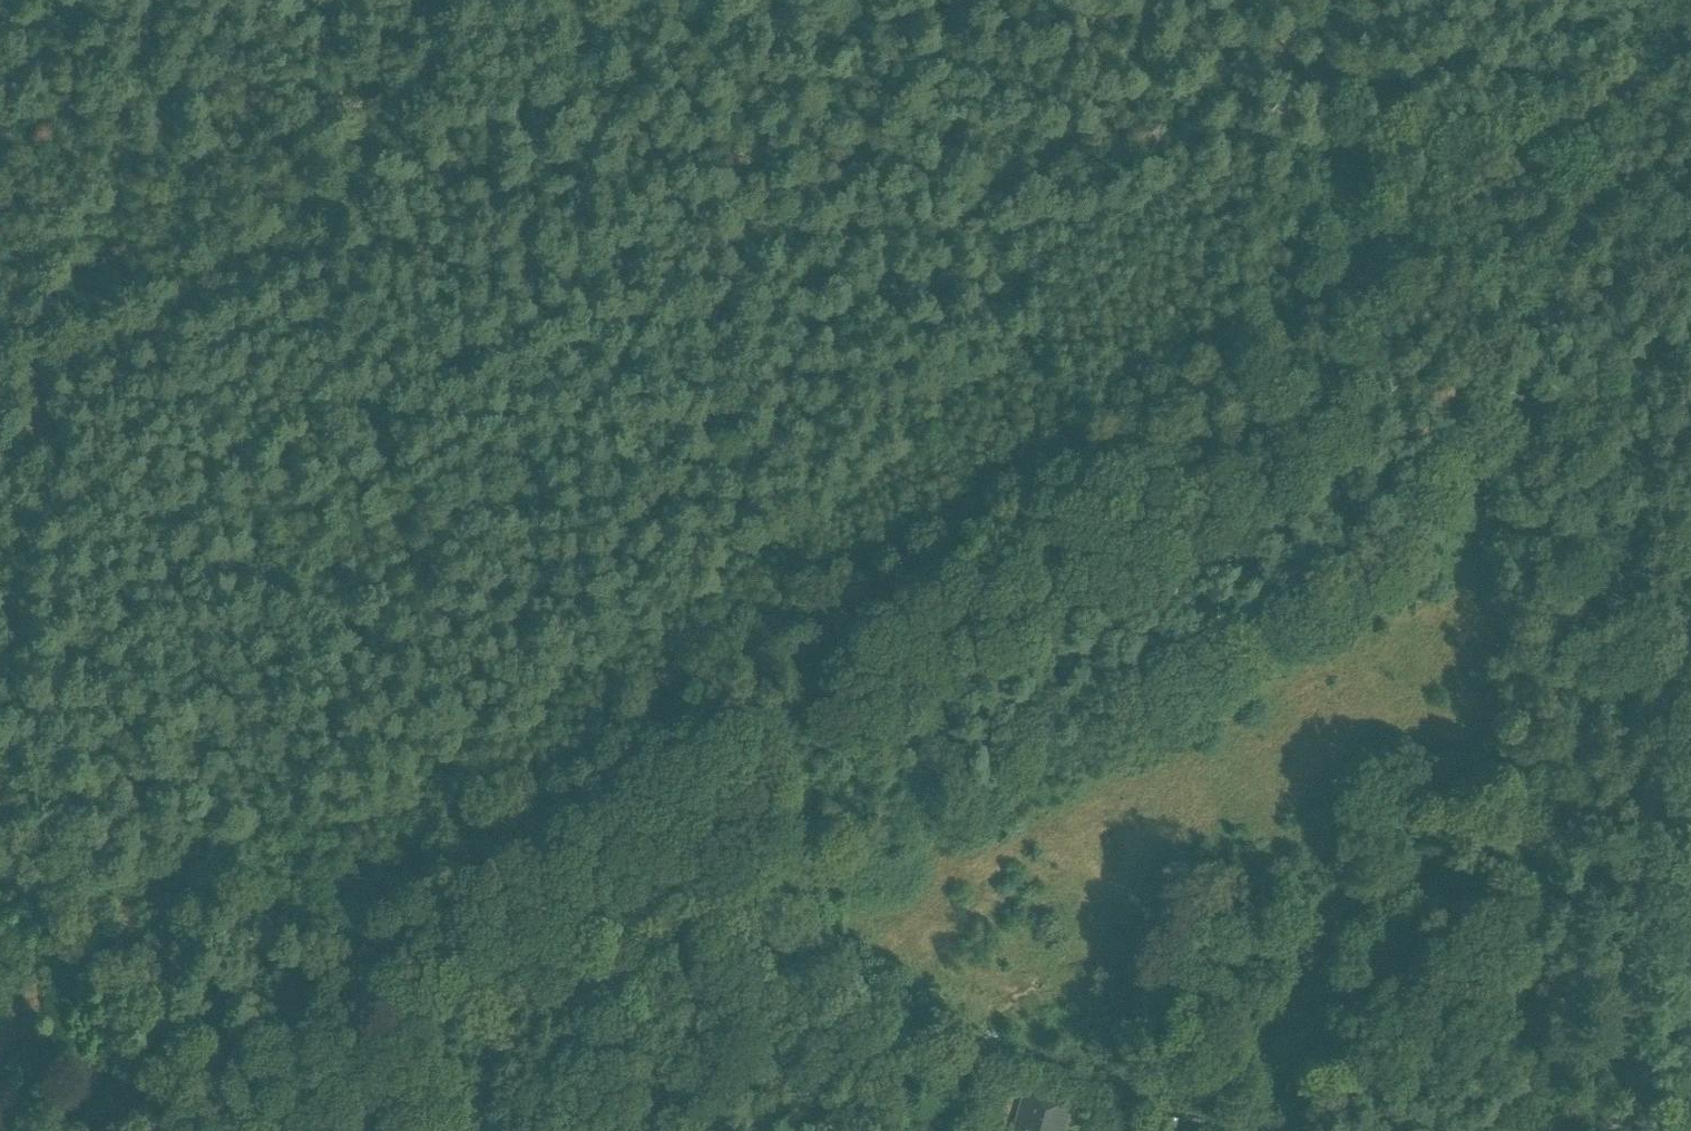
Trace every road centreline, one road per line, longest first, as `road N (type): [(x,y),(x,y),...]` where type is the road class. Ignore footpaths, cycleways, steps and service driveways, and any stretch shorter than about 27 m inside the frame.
road 1 (tertiary): [(123,1130),(1690,42)]
road 2 (track): [(1690,186),(1558,310),(1286,472),(940,697),(699,830),(363,1072),(314,1130)]
road 3 (track): [(0,409),(524,85),(692,0)]
road 4 (track): [(1629,1130),(1647,799),(1690,606)]
road 5 (track): [(699,830),(714,853),(704,968),(718,1115),(698,1130)]

